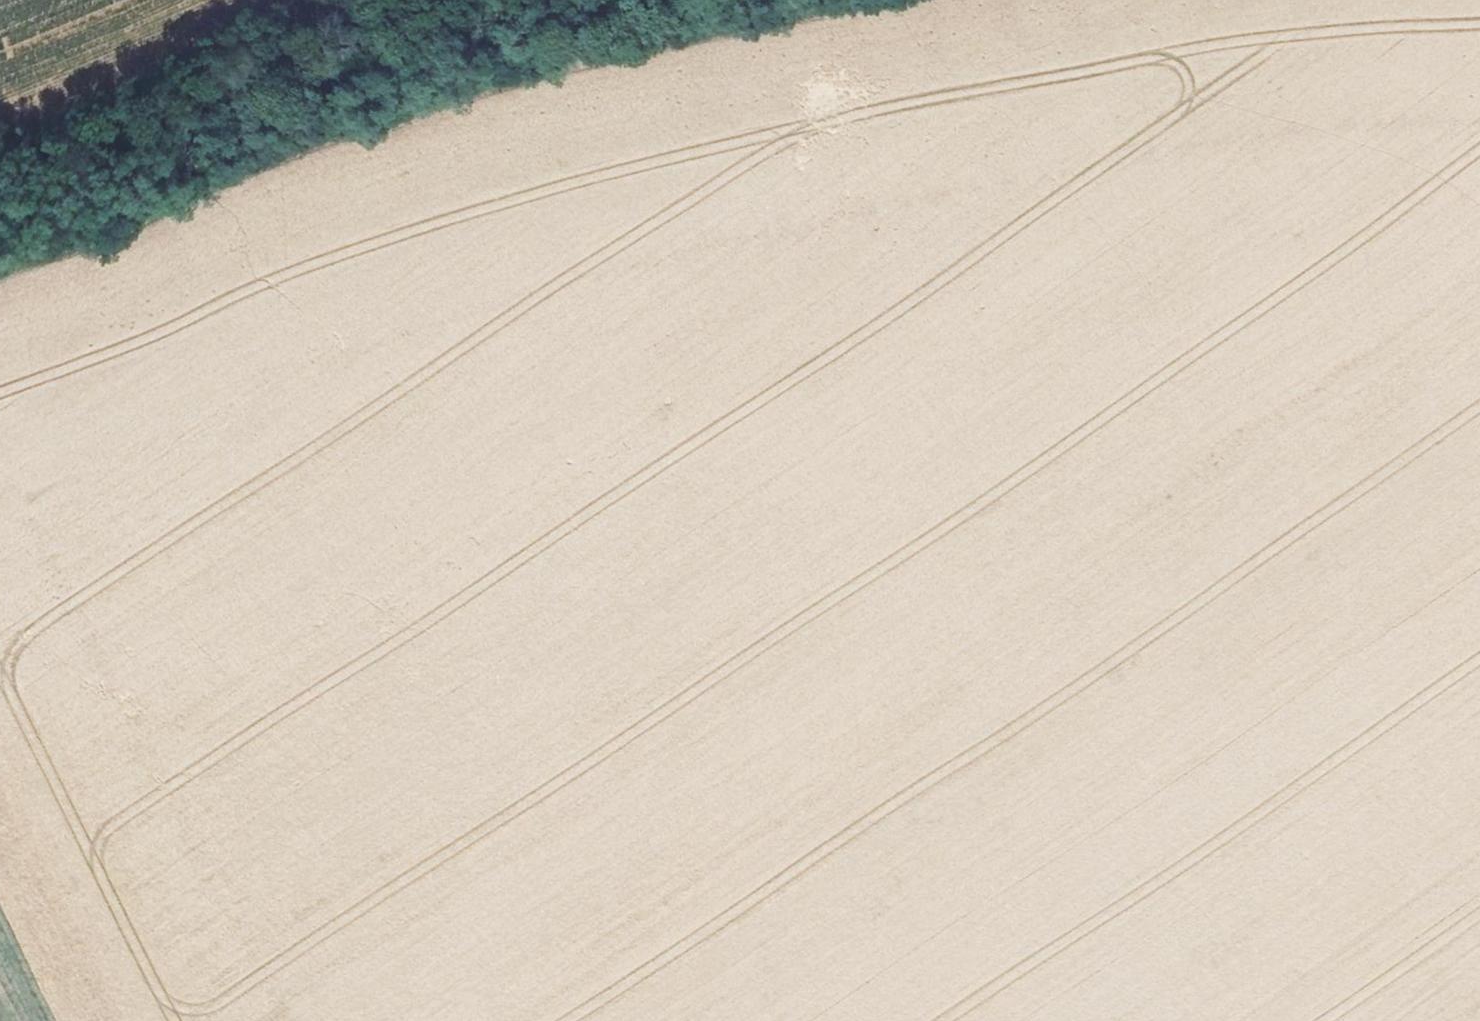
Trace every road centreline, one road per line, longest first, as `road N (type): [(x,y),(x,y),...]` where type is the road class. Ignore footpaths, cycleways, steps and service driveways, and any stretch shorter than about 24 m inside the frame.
road 1 (track): [(550,0),(0,207)]

